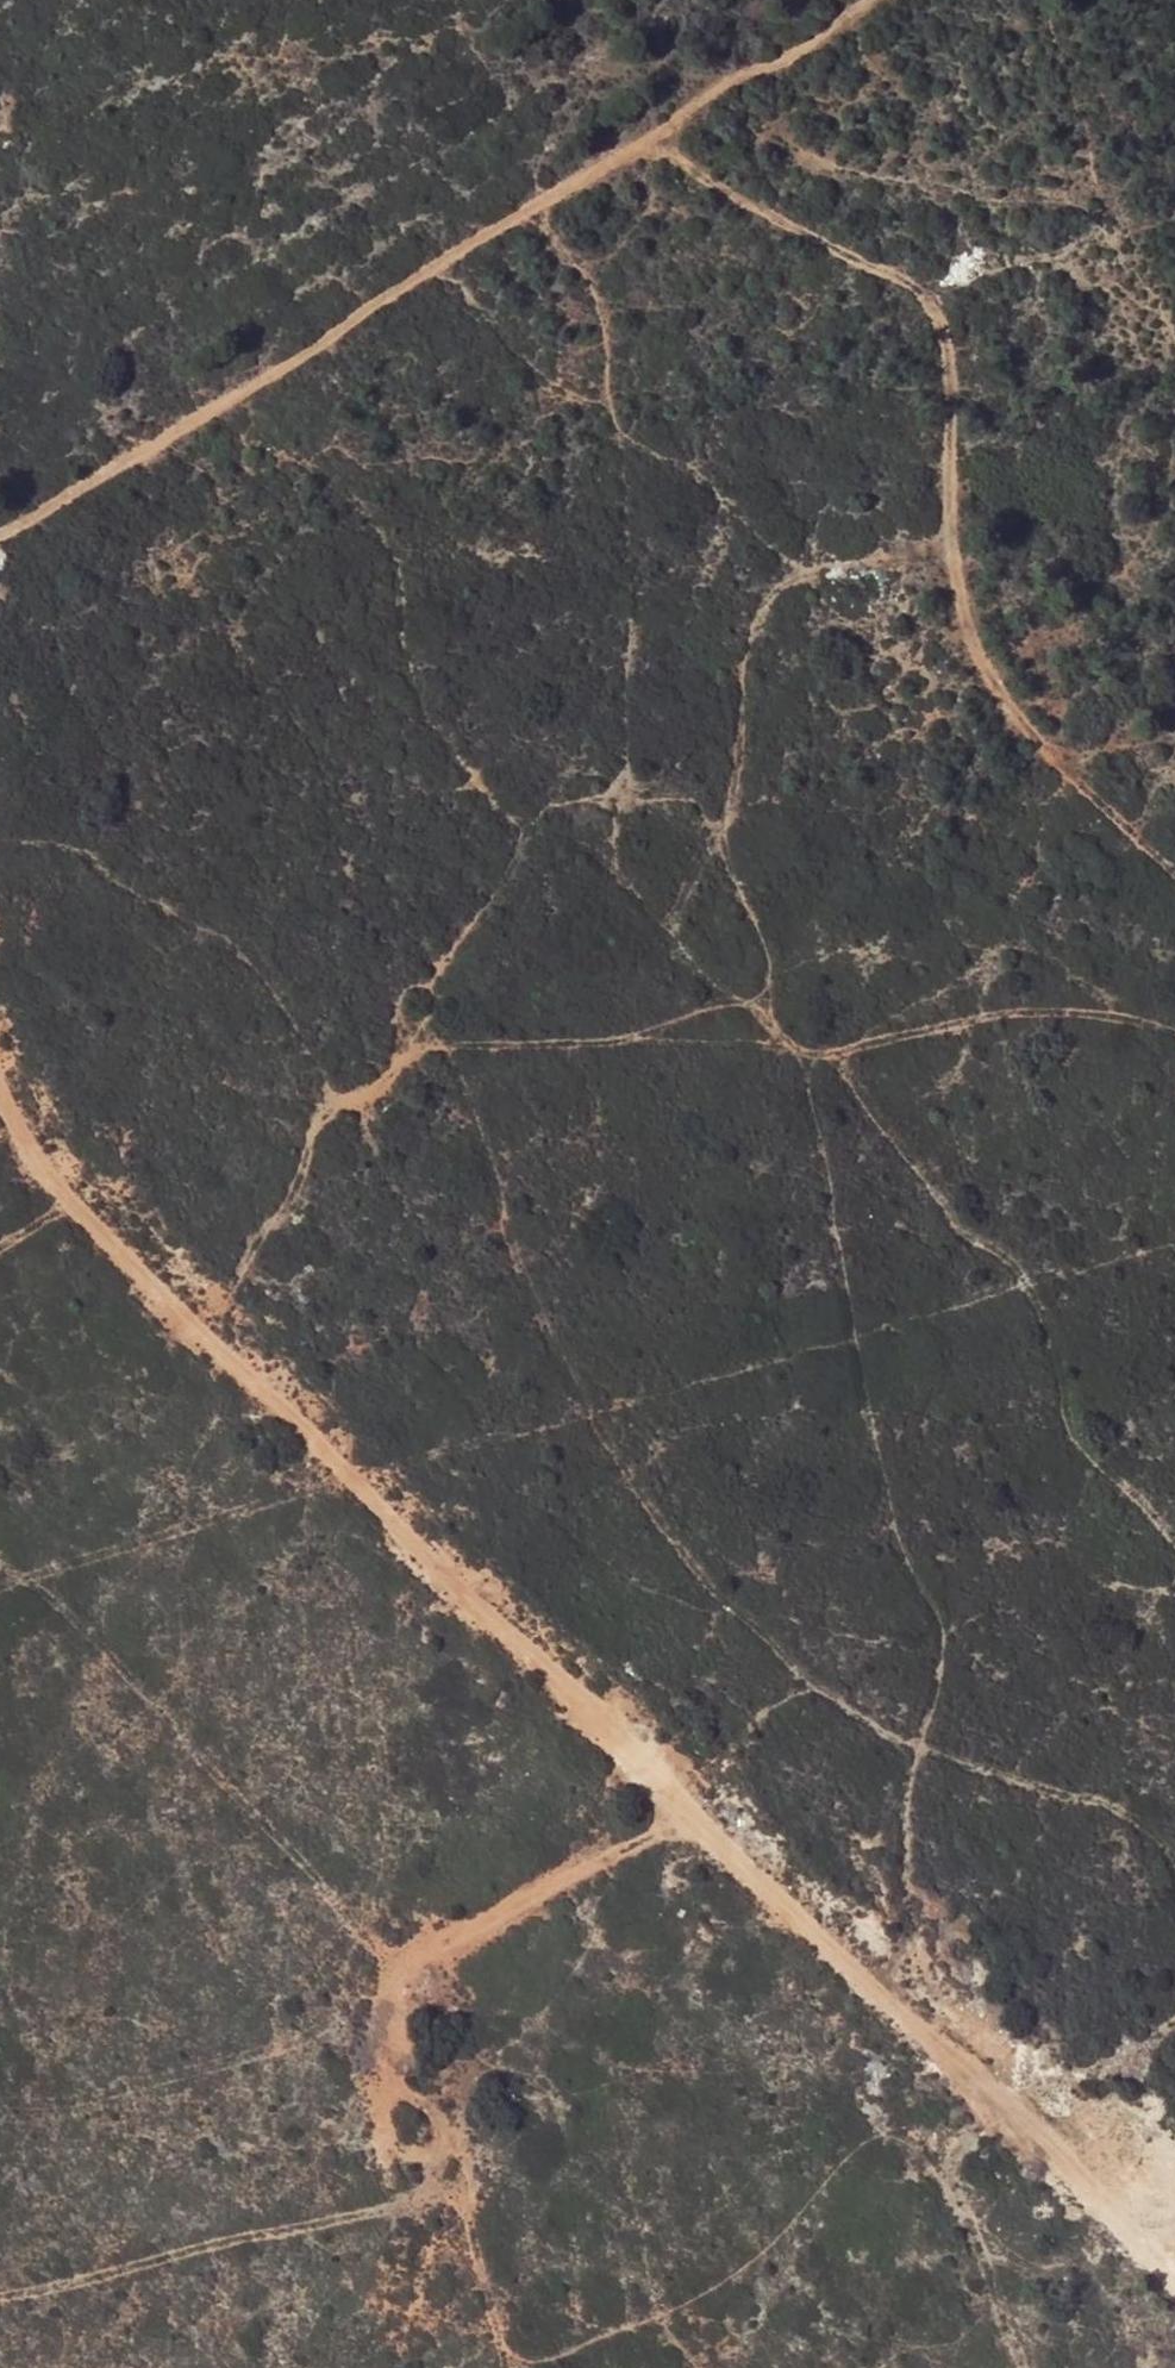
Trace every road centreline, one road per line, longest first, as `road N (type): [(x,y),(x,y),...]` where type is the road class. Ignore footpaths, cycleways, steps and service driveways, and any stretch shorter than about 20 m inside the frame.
road 1 (track): [(0,1087),(57,1192),(276,1389),(470,1607),(577,1695),(687,1823),(1088,2189),(1122,2239),(1174,2290)]
road 2 (track): [(0,2301),(105,2280),(241,2237),(414,2203),(439,2177),(445,2135),(399,2086),(384,2046),(396,1979),(434,1945),(687,1823)]
road 3 (track): [(0,526),(199,413),(864,0)]
road 4 (track): [(645,132),(683,164),(920,292),(938,315),(951,351),(947,454),(961,578),(986,675),(1068,781),(1174,886)]

